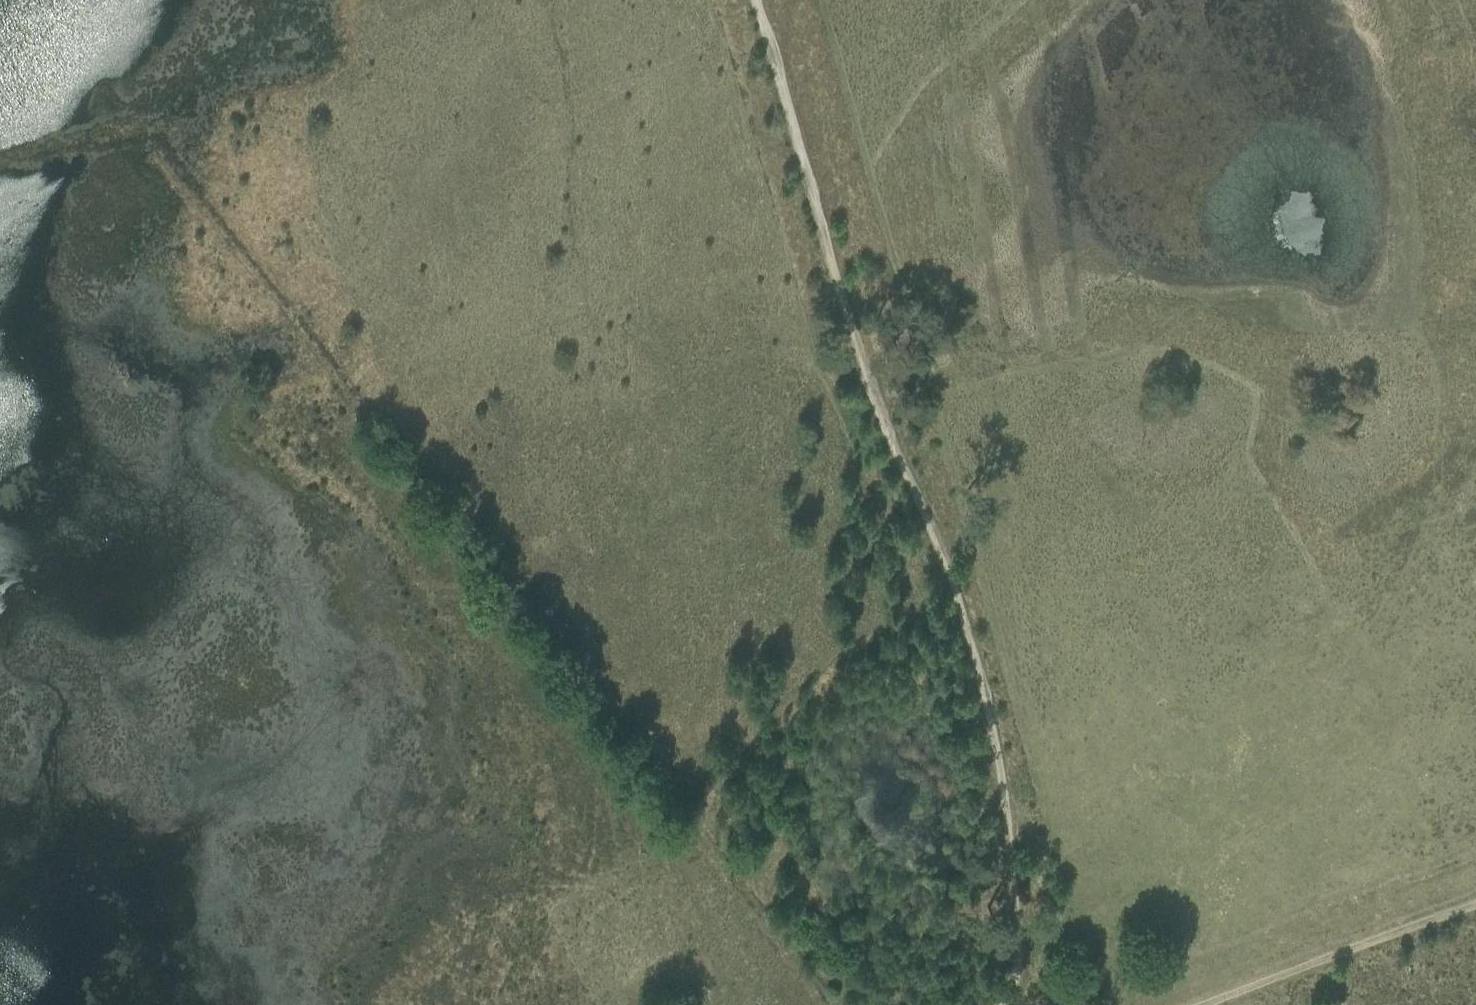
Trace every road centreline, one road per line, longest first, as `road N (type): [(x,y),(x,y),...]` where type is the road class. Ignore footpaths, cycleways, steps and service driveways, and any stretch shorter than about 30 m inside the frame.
road 1 (track): [(754,0),(885,432),(939,549),(971,650),(1002,778),(1016,933),(999,1004)]
road 2 (track): [(1196,1004),(1475,904)]

